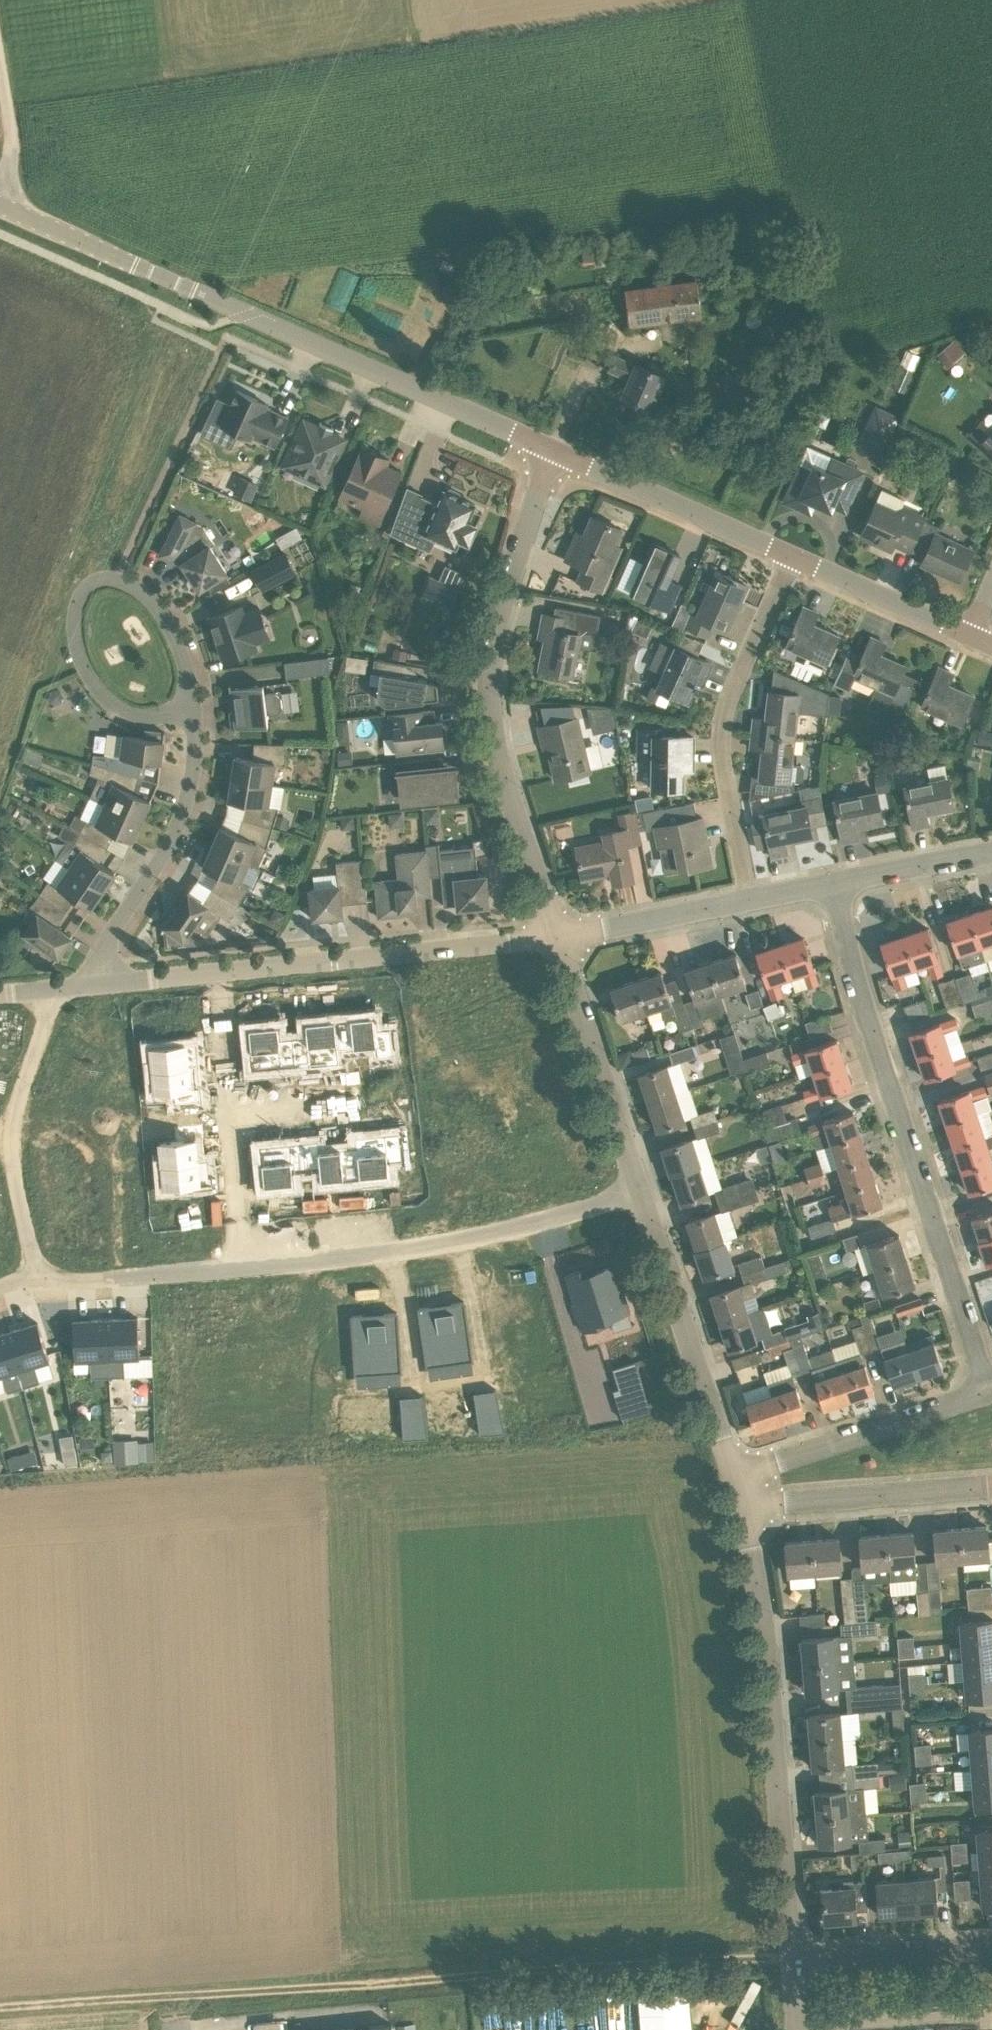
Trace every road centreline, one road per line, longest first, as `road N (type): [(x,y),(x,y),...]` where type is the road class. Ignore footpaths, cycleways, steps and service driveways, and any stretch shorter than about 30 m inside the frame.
road 1 (track): [(0,2010),(796,1953)]
road 2 (residential): [(35,1277),(76,1282),(246,1267),(541,1222),(643,1195)]
road 3 (tertiary): [(559,451),(0,204)]
road 4 (residential): [(987,1391),(831,886)]
road 5 (residential): [(557,932),(500,741),(495,660),(518,564),(559,451)]
road 6 (residential): [(557,932),(98,984)]
road 7 (residential): [(796,1953),(774,1664),(743,1503)]
road 8 (residential): [(192,709),(178,646),(148,594),(103,580),(82,599),(75,629),(83,657),(118,707),(142,718),(171,714)]
road 9 (residential): [(752,901),(723,721),(790,558)]
road 10 (residential): [(98,984),(108,944),(180,822),(195,748),(192,709)]
road 11 (residential): [(51,990),(18,1097),(13,1176),(35,1277)]
road 12 (residential): [(734,1471),(643,1195)]
road 13 (residential): [(643,1195),(557,932)]
road 14 (residential): [(734,1471),(987,1391)]
road 15 (tertiary): [(790,558),(559,451)]
road 16 (residential): [(743,1503),(991,1488)]
road 17 (residential): [(752,901),(557,932)]
road 18 (tertiary): [(971,636),(790,558)]
road 19 (residential): [(796,1953),(991,1941)]
road 20 (residential): [(991,854),(831,886)]
road 21 (track): [(9,208),(14,174),(0,79)]

